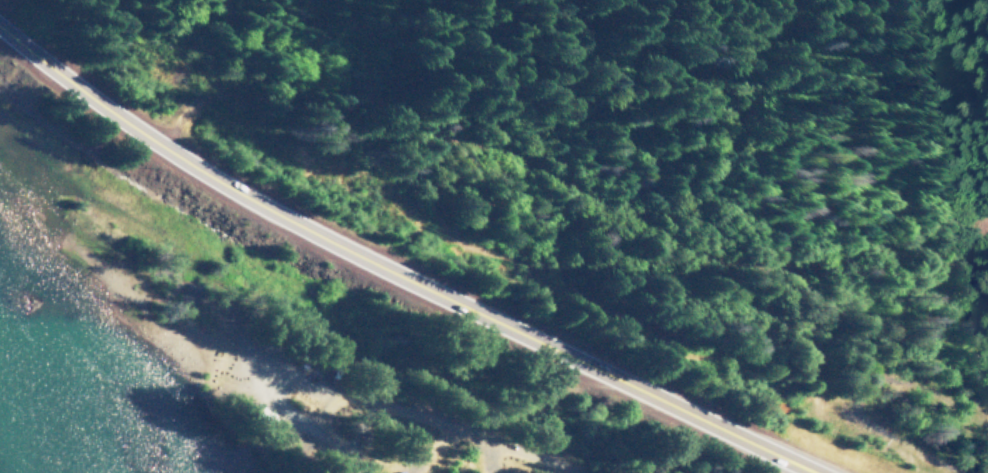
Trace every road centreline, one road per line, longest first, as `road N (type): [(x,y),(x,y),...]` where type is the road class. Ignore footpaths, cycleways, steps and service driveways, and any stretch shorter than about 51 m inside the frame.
road 1 (track): [(987,220),(697,215),(627,205),(364,100),(272,83),(216,89),(161,147)]
road 2 (trunk): [(108,113),(209,178),(402,281),(809,472)]
road 3 (trunk): [(0,32),(108,113)]

